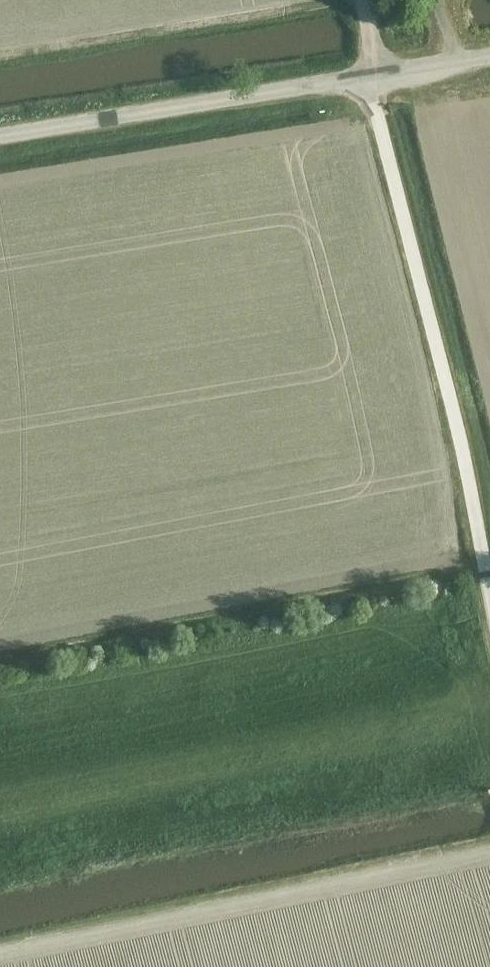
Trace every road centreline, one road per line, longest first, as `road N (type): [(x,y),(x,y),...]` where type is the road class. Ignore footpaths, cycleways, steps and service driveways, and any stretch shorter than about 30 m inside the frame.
road 1 (track): [(372,77),(477,506),(489,593)]
road 2 (track): [(489,850),(0,956)]
road 3 (unclassified): [(0,136),(372,77)]

